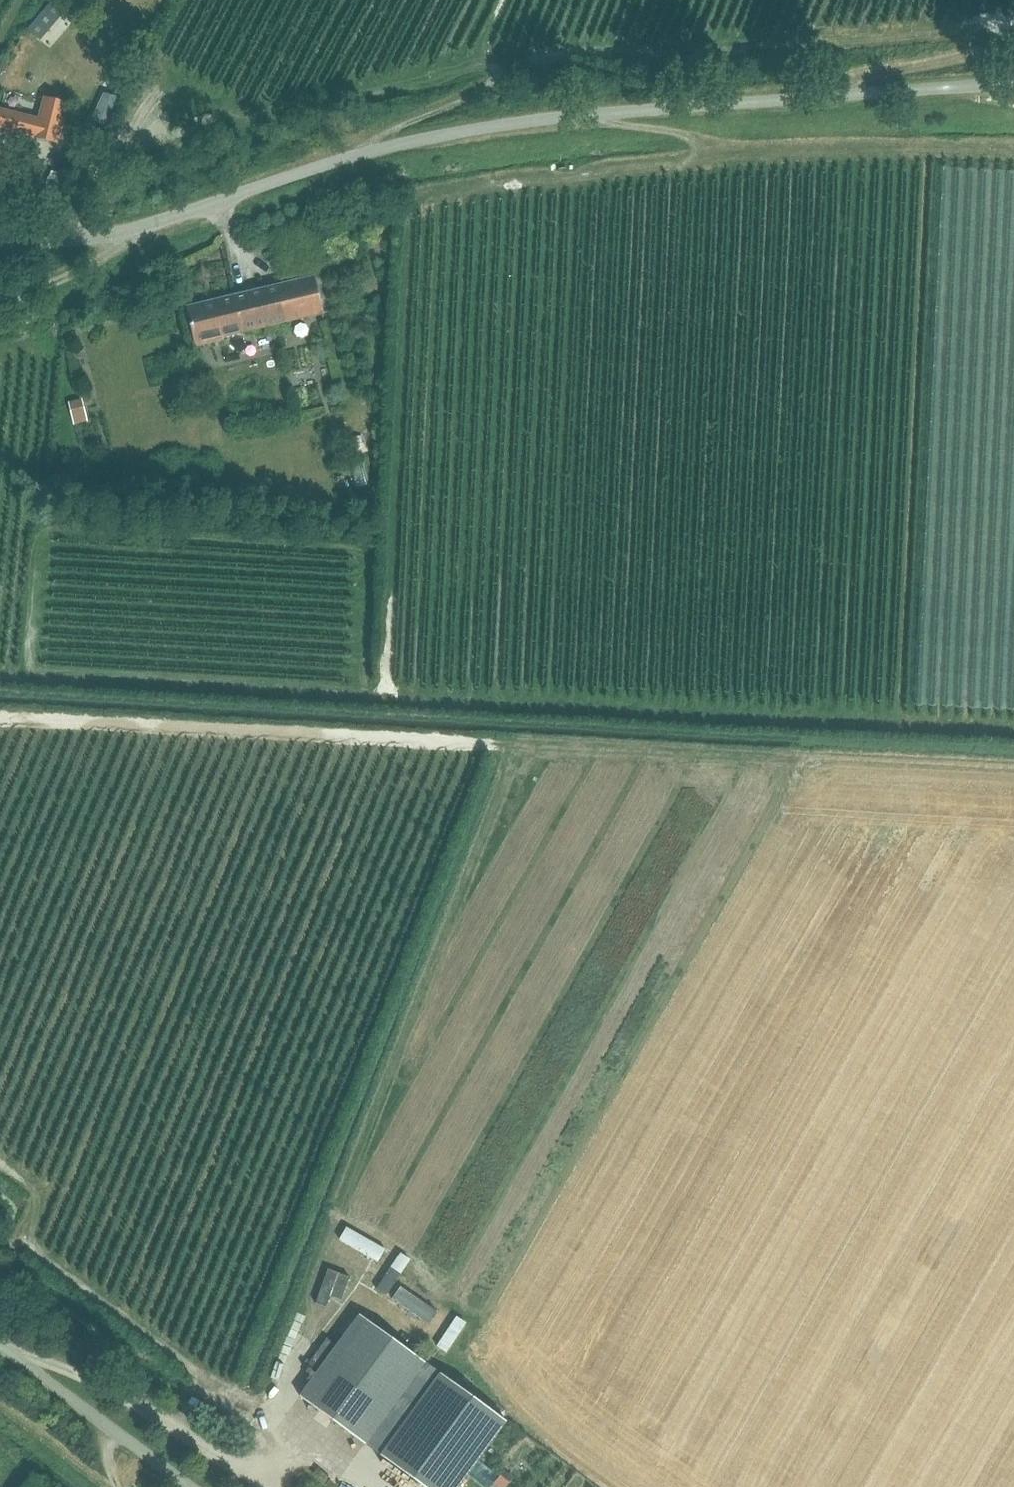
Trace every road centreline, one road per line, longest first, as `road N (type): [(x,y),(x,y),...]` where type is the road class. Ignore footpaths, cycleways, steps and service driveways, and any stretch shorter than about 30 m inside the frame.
road 1 (unclassified): [(126,235),(395,143),(544,118),(1013,81)]
road 2 (unclassified): [(19,1362),(33,1356),(75,1370),(276,1486)]
road 3 (unclassified): [(191,1486),(19,1362)]
road 4 (unclassified): [(126,235),(0,237)]

